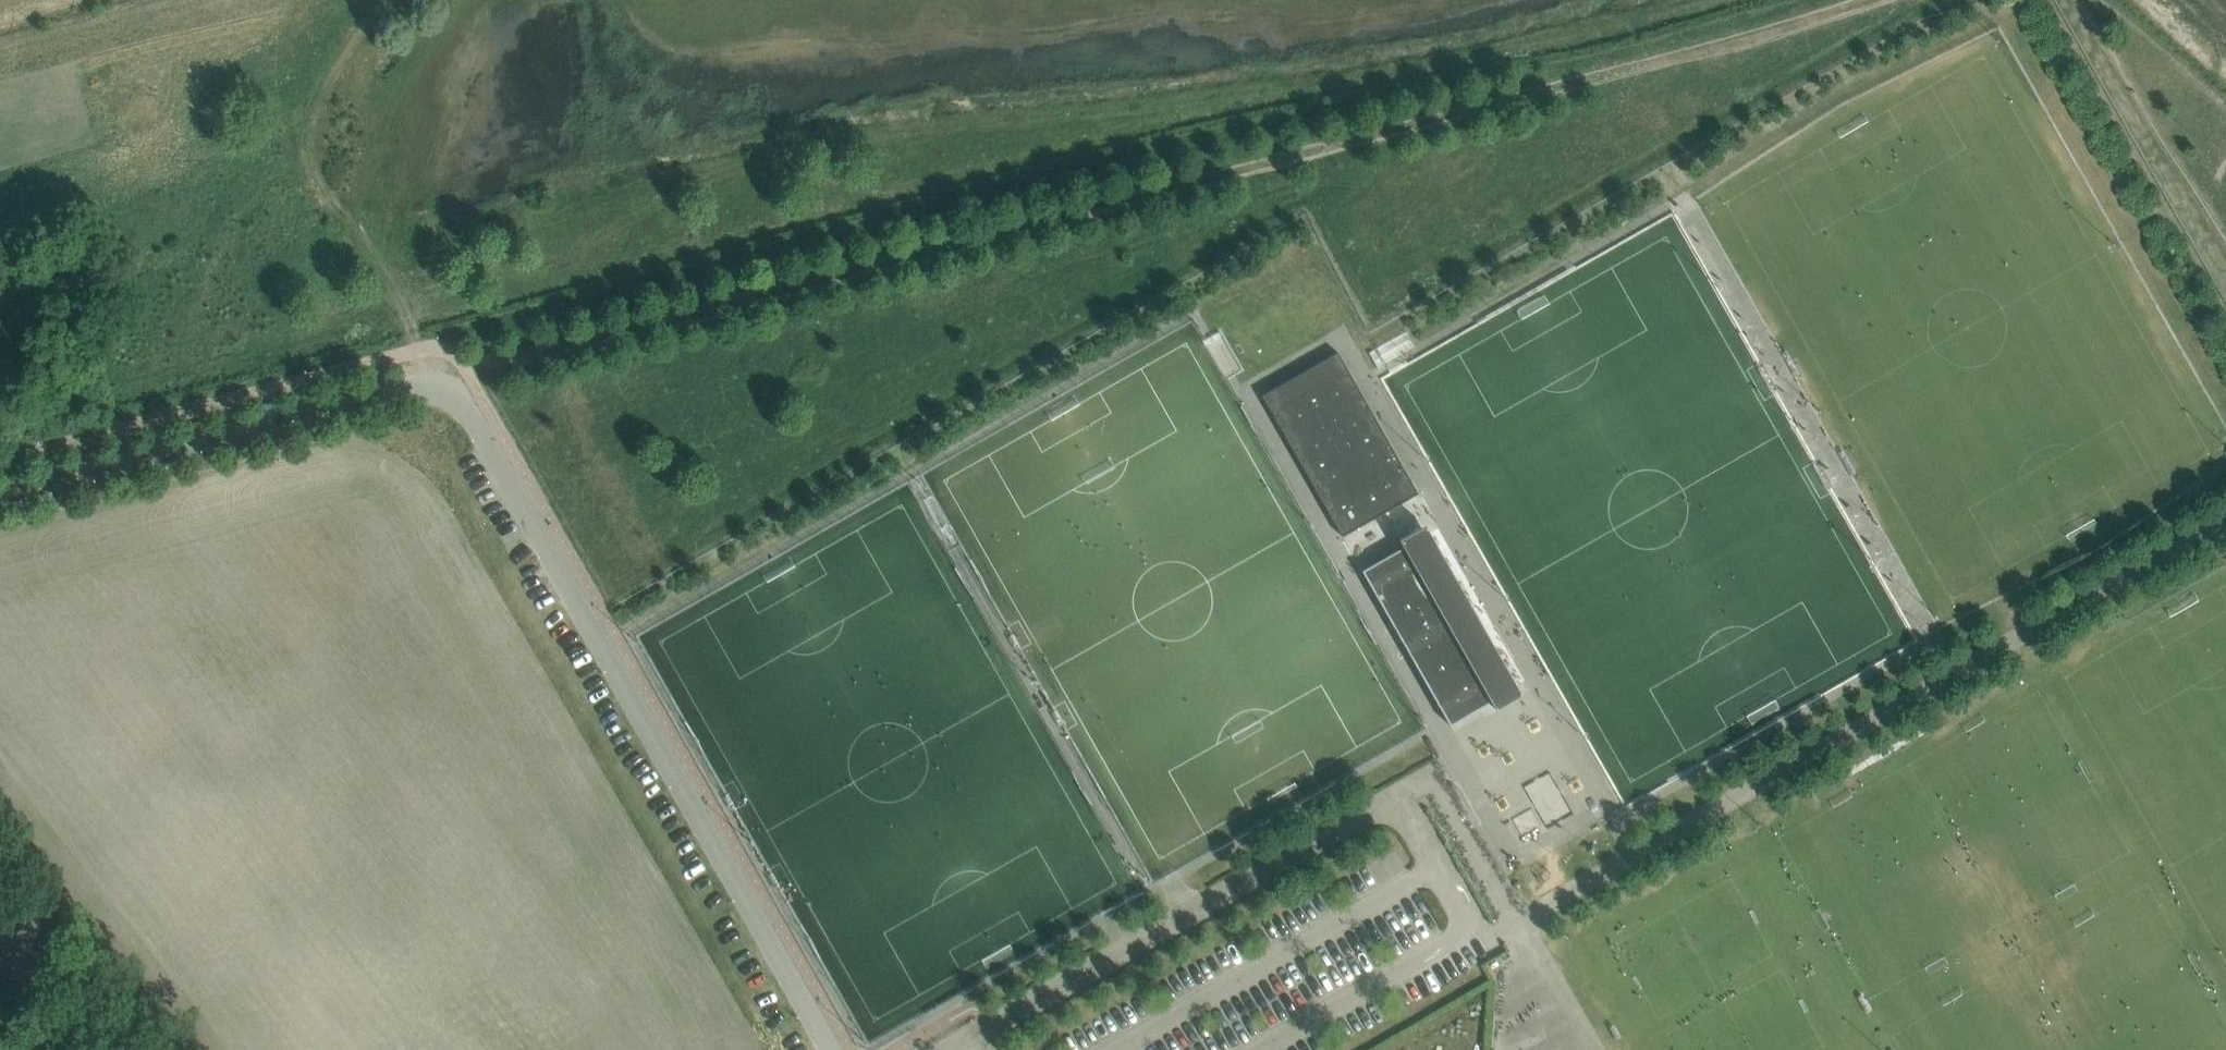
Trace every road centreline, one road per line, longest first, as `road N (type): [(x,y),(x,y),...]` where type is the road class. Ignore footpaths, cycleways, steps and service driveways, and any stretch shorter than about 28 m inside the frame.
road 1 (residential): [(827,1049),(478,423),(444,393),(402,386),(0,494)]
road 2 (residential): [(1406,801),(950,1049)]
road 3 (unclassified): [(102,1049),(0,921)]

